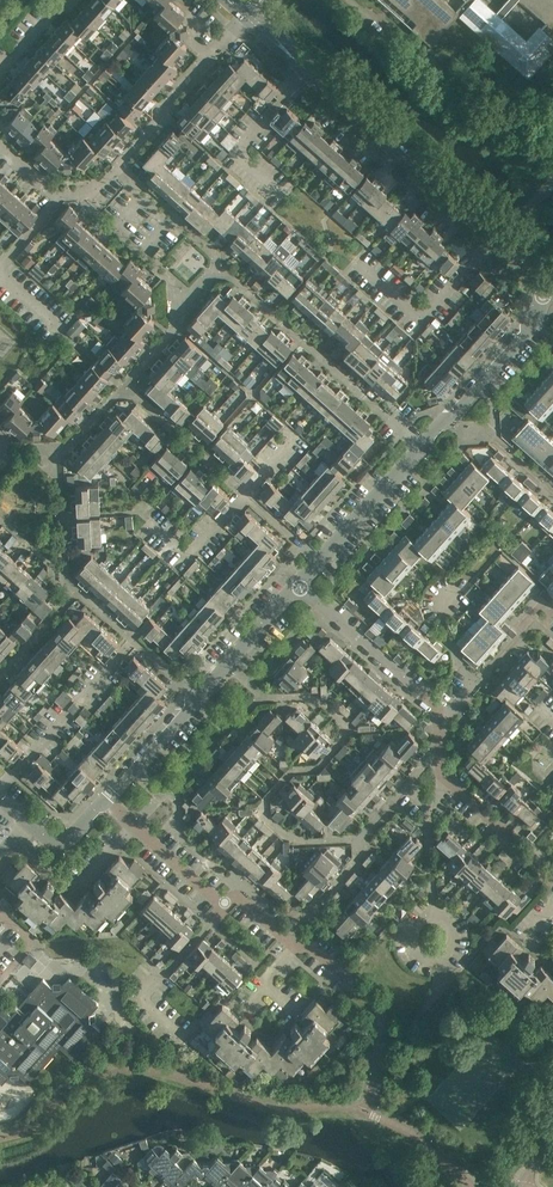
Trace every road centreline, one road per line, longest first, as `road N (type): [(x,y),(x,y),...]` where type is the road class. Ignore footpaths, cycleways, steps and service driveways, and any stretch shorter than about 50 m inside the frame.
road 1 (residential): [(423,444),(217,268),(124,388)]
road 2 (residential): [(98,807),(298,581)]
road 3 (residential): [(495,239),(307,72)]
road 4 (residential): [(124,388),(64,455),(69,591)]
road 5 (residential): [(119,169),(249,17)]
road 6 (residential): [(356,264),(422,322),(495,239)]
road 7 (residential): [(441,715),(298,581)]
road 8 (residential): [(224,893),(224,912),(148,994),(153,1013),(176,1033)]
road 9 (residential): [(307,72),(237,156),(283,196)]
road 10 (residential): [(124,388),(246,495)]
road 11 (residential): [(318,559),(423,444)]
road 12 (residential): [(448,419),(537,319),(542,300)]
road 13 (residential): [(552,880),(449,784)]
road 14 (residential): [(151,525),(188,558),(246,495)]
road 15 (residential): [(448,419),(482,428),(552,493)]
road 16 (unclassified): [(98,807),(75,832),(57,838),(0,796)]
road 17 (residential): [(224,893),(207,892),(172,858),(152,857),(127,834)]

